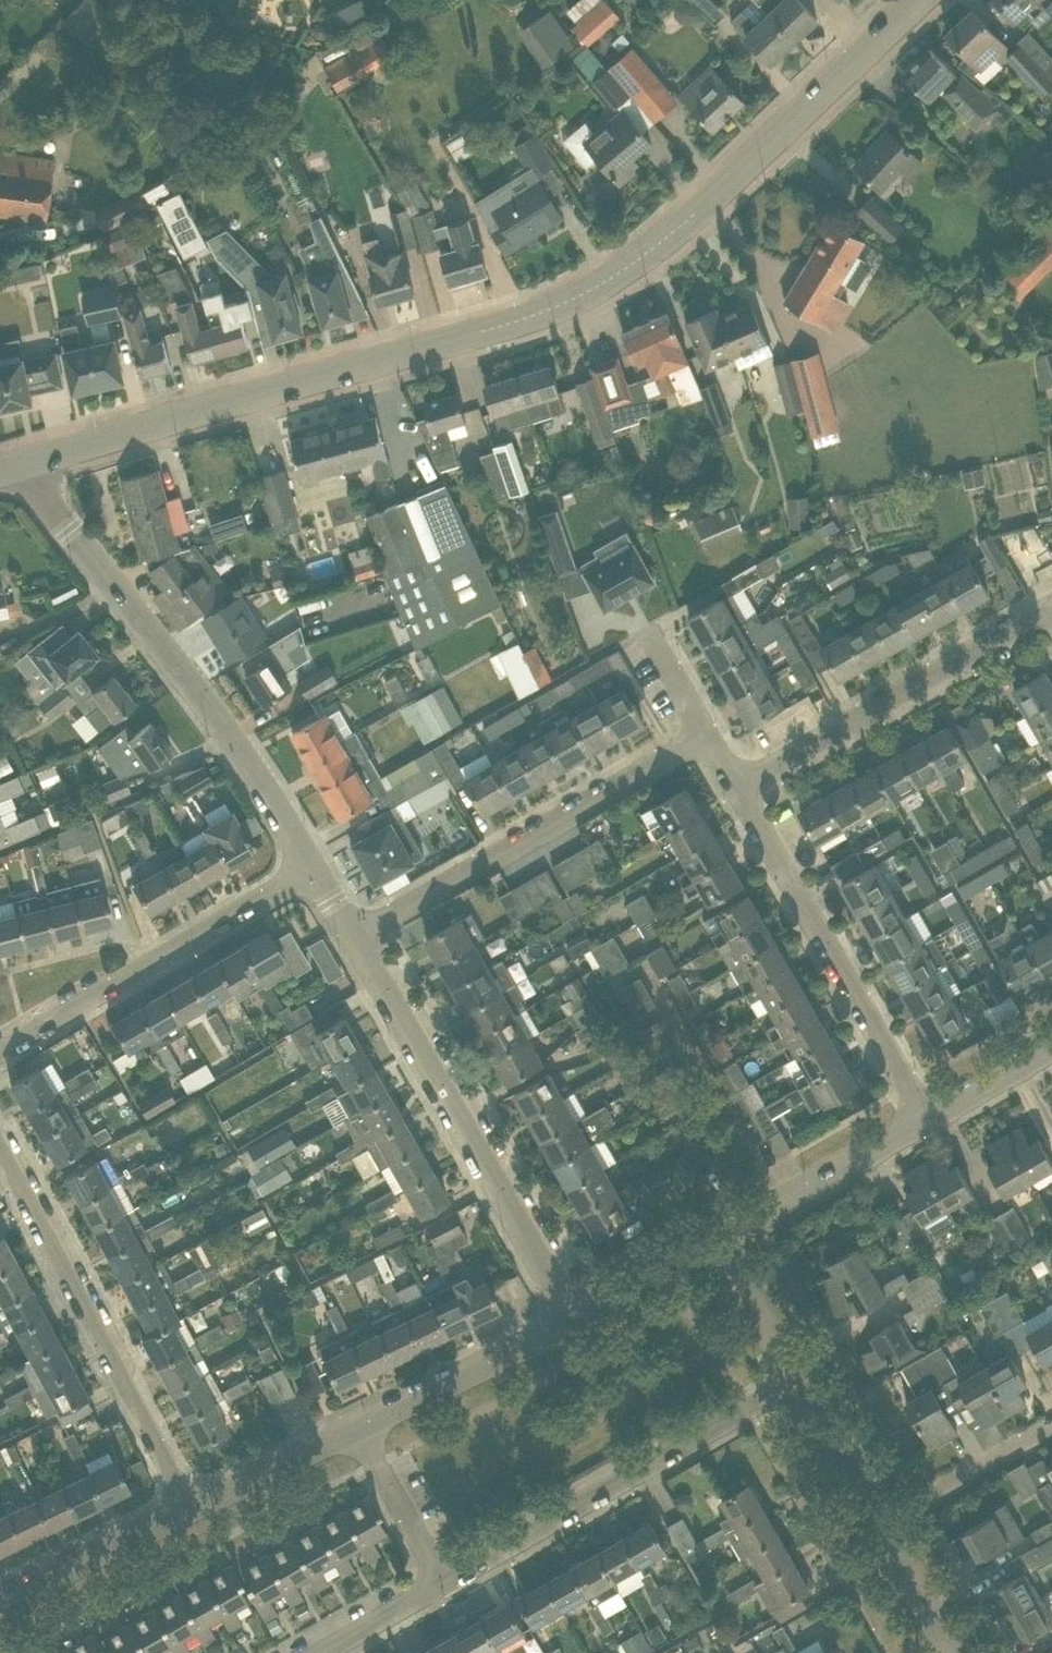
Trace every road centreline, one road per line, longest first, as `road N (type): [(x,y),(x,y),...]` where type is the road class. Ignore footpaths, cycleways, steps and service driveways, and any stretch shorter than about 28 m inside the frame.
road 1 (tertiary): [(23,464),(574,298),(636,262),(718,193),(919,0)]
road 2 (unclassified): [(318,879),(187,681),(23,464)]
road 3 (unclassified): [(575,1322),(356,938)]
road 4 (unclassified): [(433,1582),(795,1381)]
road 5 (residential): [(196,1515),(0,1152)]
road 6 (unclassified): [(356,938),(700,739)]
road 7 (unclassified): [(932,1117),(725,786)]
road 8 (unclassified): [(725,786),(1034,615),(1049,615)]
road 9 (residential): [(0,1053),(318,879)]
road 10 (unclassified): [(709,1242),(932,1117)]
road 11 (unclassified): [(357,1437),(575,1322)]
road 12 (unclassified): [(0,1616),(196,1515)]
road 13 (unclassified): [(879,1530),(1051,1431)]
road 14 (unclassified): [(196,1515),(357,1437)]
road 15 (unclassified): [(879,1530),(795,1381)]
road 16 (unclassified): [(433,1582),(357,1437)]
road 17 (unclassified): [(795,1381),(709,1242)]
road 18 (unclassified): [(575,1322),(709,1242)]
road 19 (unclassified): [(306,1652),(433,1582)]
road 20 (unclassified): [(953,1652),(879,1530)]
road 21 (unclassified): [(932,1117),(1051,1050)]
road 22 (unclassified): [(700,739),(643,631)]

